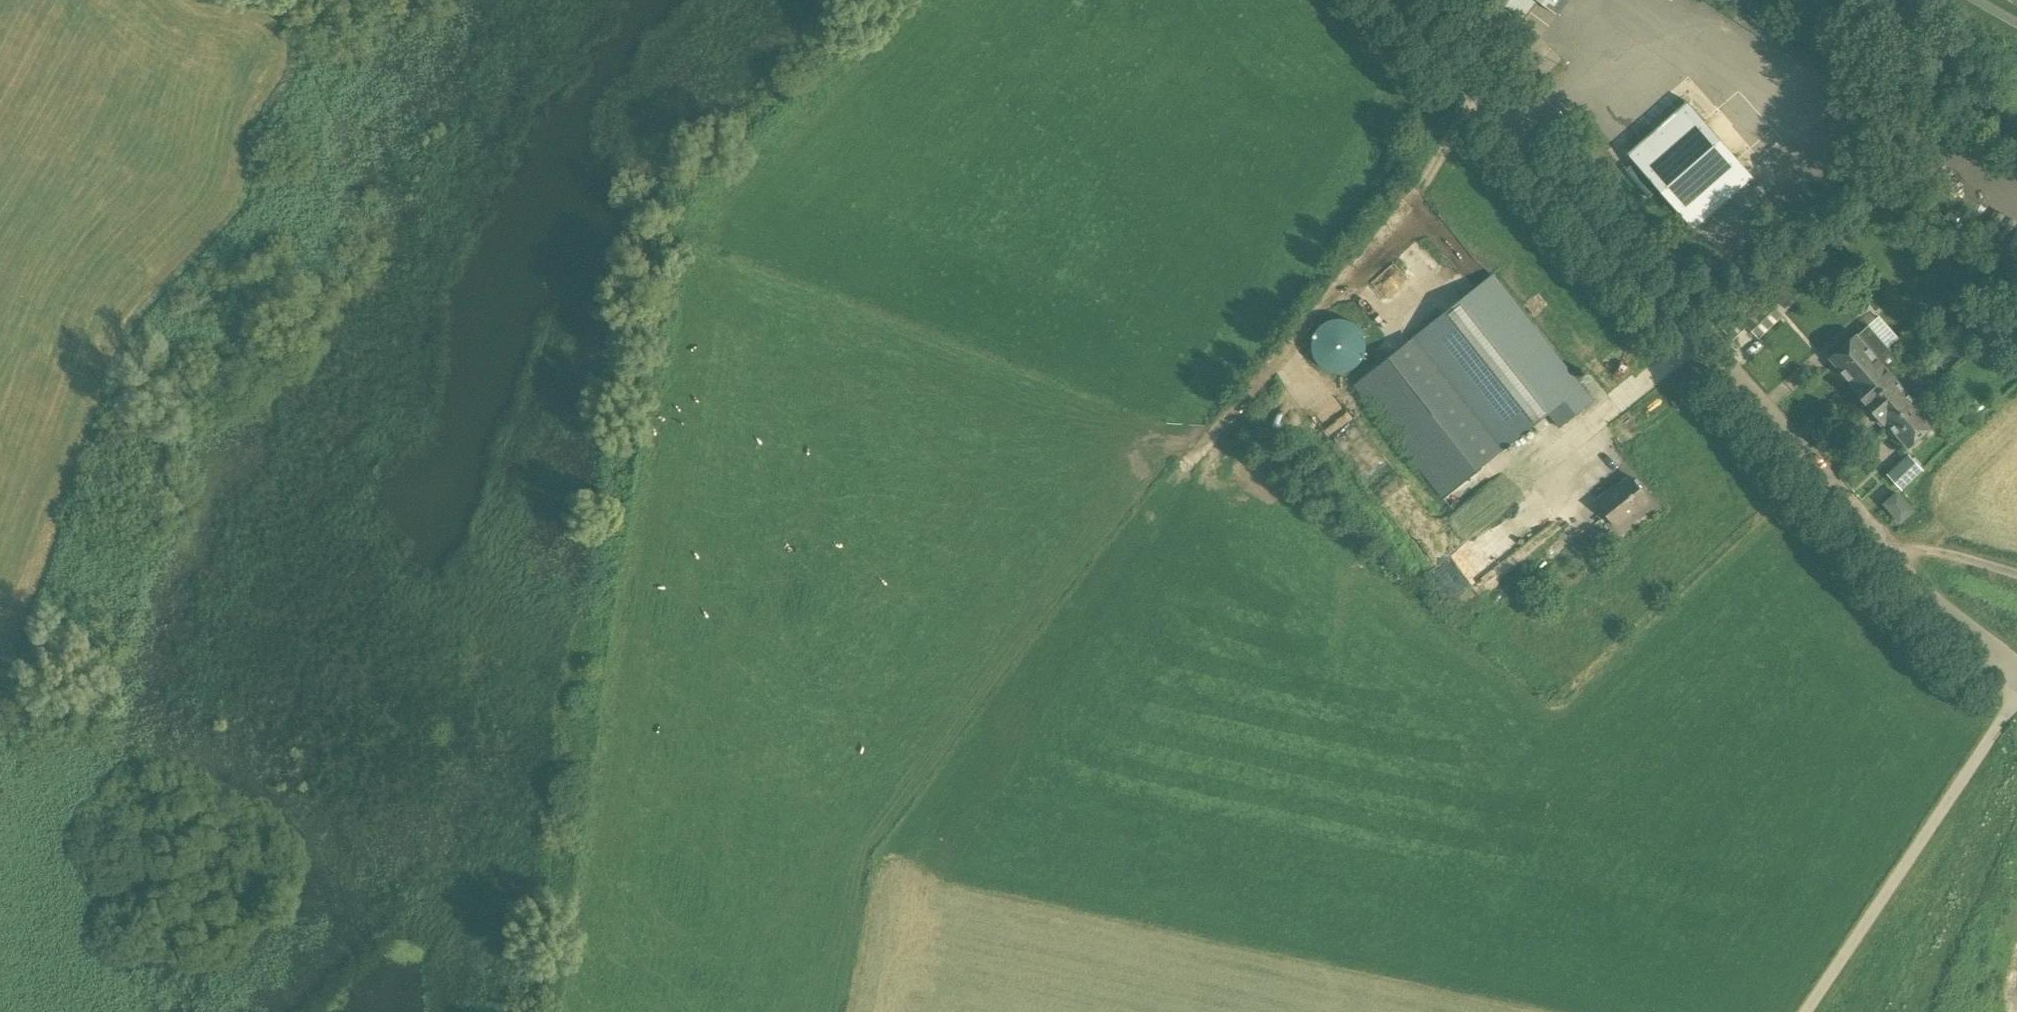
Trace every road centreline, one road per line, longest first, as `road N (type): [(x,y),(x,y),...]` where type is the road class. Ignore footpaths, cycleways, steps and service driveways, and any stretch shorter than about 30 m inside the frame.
road 1 (unclassified): [(1804,1011),(2011,692),(1655,308),(1393,0)]

